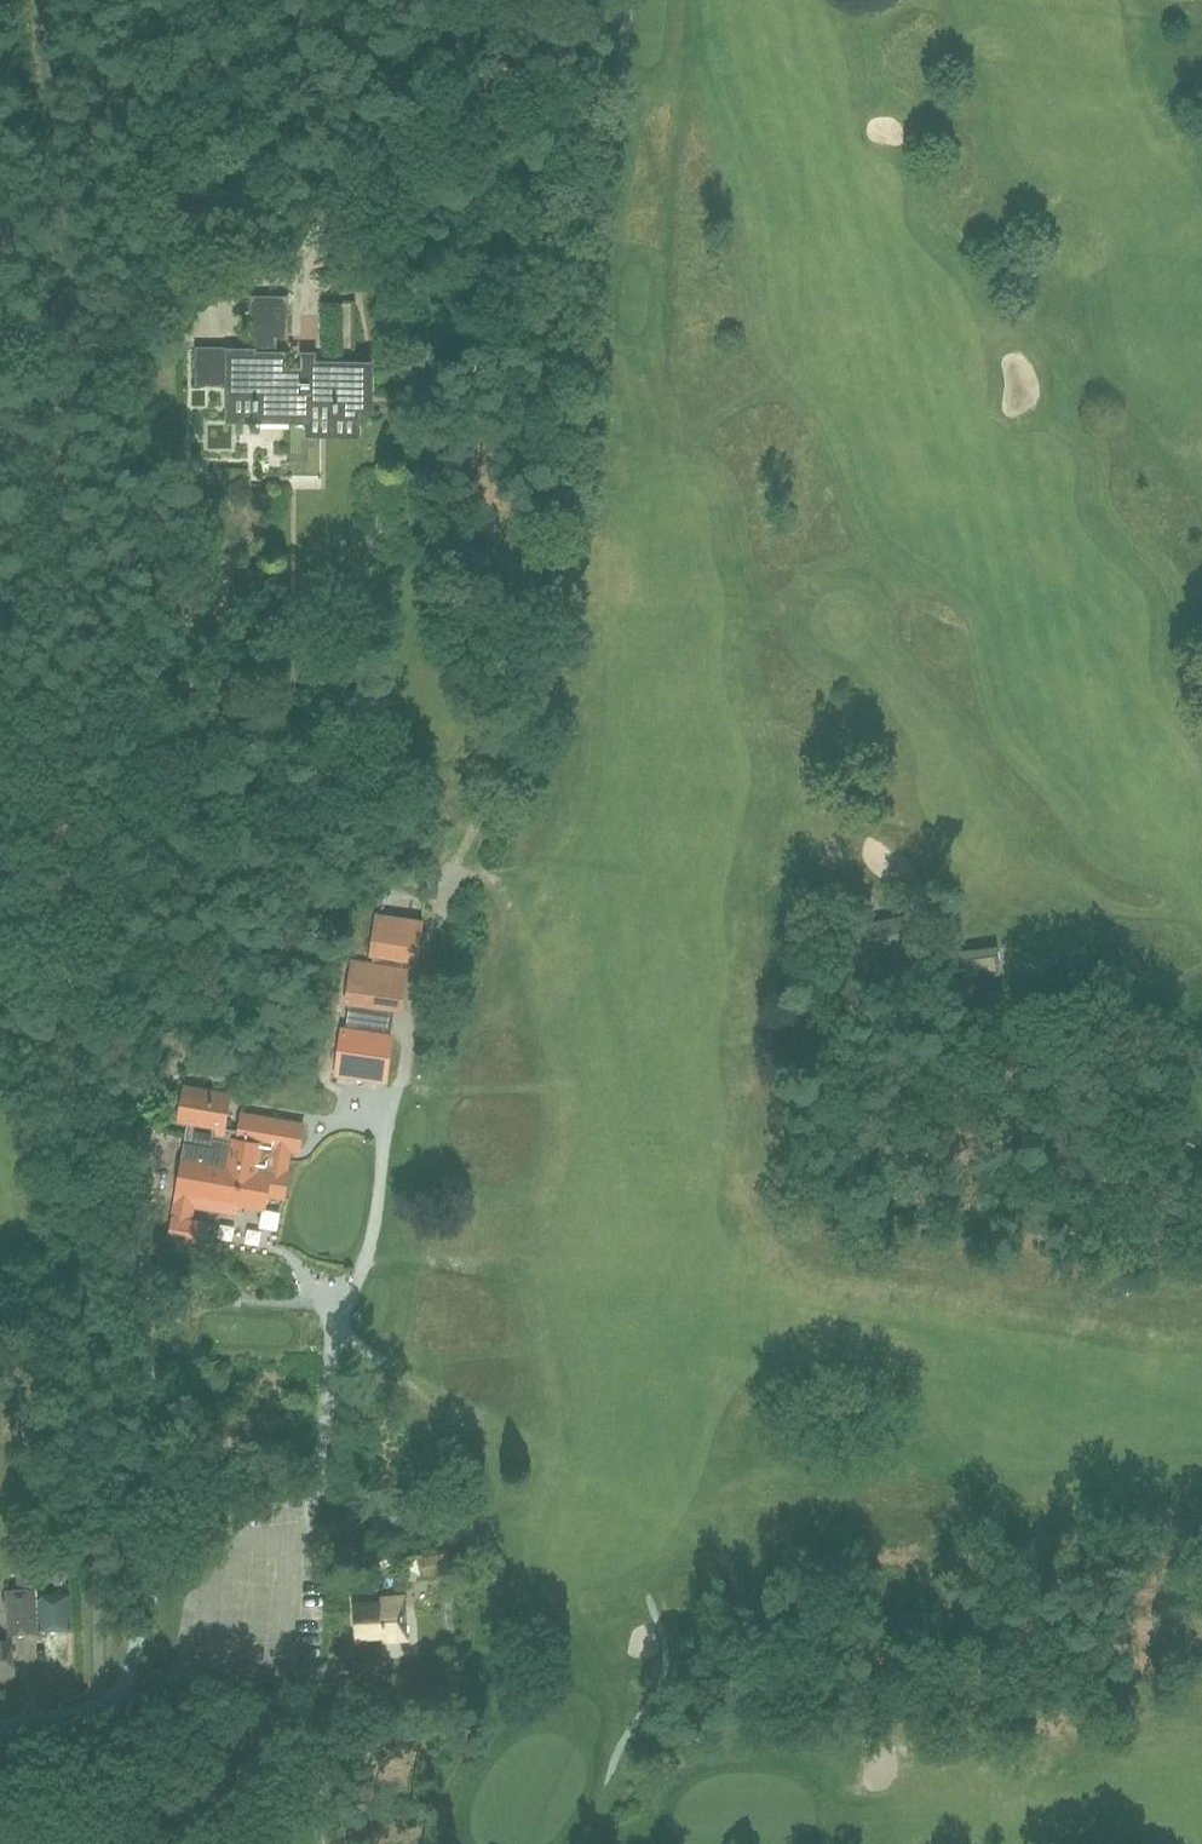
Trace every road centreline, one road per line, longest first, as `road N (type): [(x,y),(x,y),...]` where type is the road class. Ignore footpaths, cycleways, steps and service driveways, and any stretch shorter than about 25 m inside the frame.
road 1 (unclassified): [(0,1726),(314,1675)]

